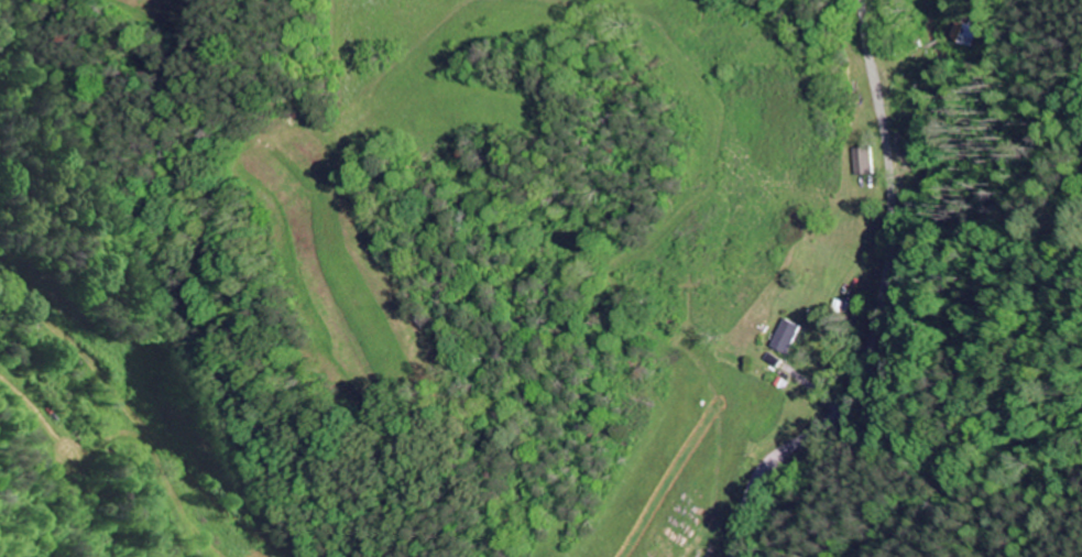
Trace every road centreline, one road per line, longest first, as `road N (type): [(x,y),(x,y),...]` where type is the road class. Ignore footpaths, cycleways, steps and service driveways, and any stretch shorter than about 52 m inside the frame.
road 1 (residential): [(728,556),(745,498),(766,462),(817,438),(859,382),(888,294),(894,190),(861,0)]
road 2 (residential): [(259,556),(0,229)]

